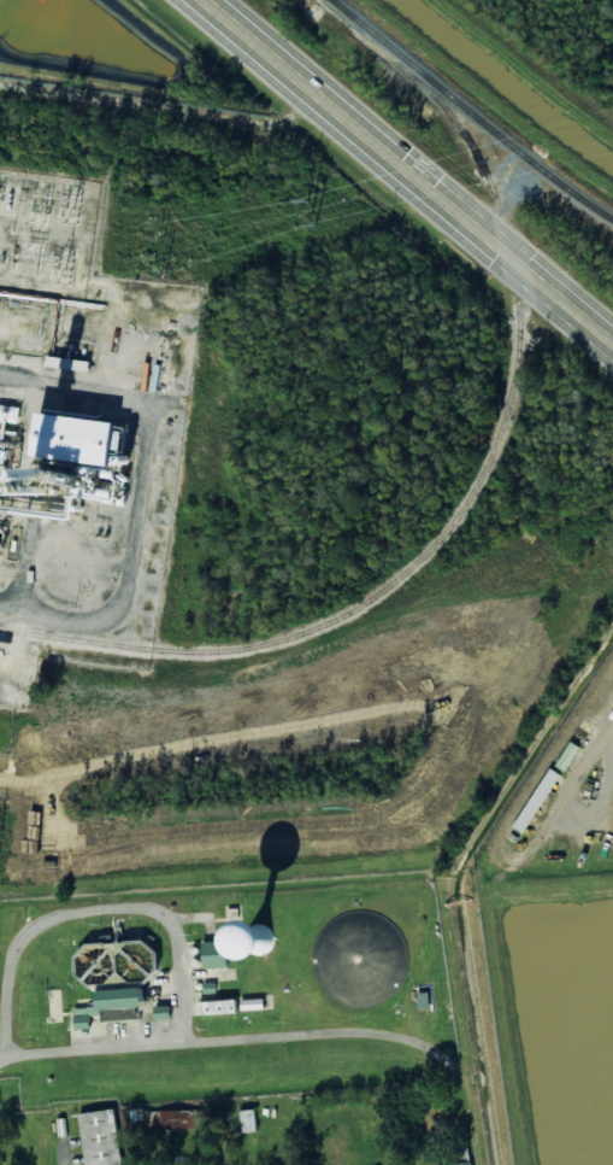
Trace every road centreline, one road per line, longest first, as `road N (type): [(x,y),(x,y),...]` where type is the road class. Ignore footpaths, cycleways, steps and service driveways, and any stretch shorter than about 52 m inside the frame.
road 1 (primary): [(612,335),(208,0)]

